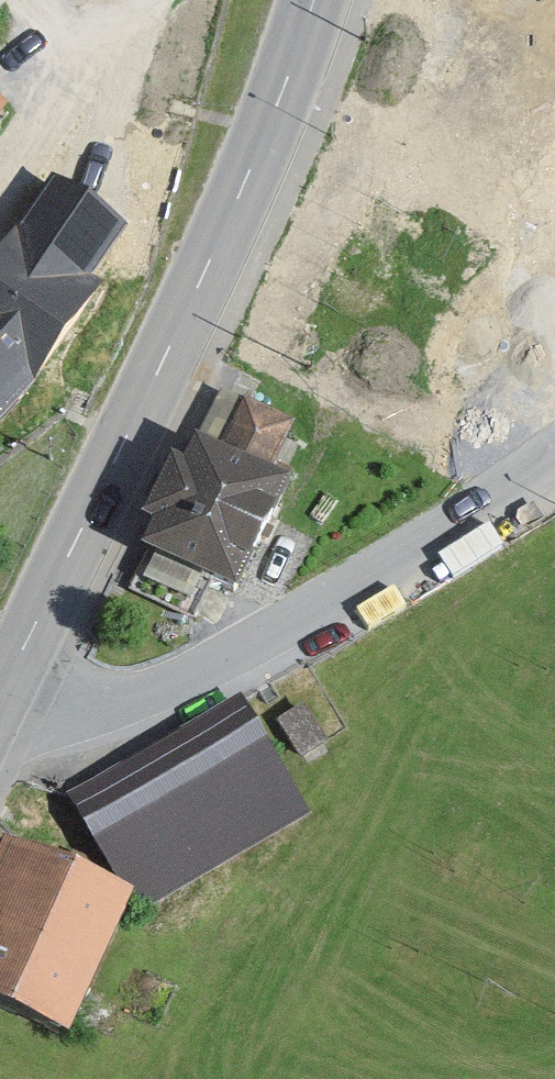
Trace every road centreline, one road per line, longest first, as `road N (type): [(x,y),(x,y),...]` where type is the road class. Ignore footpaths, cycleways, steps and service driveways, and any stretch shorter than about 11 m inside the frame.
road 1 (secondary): [(314,0),(199,286),(10,677)]
road 2 (residential): [(10,677),(51,697),(146,696),(428,545),(554,454)]

